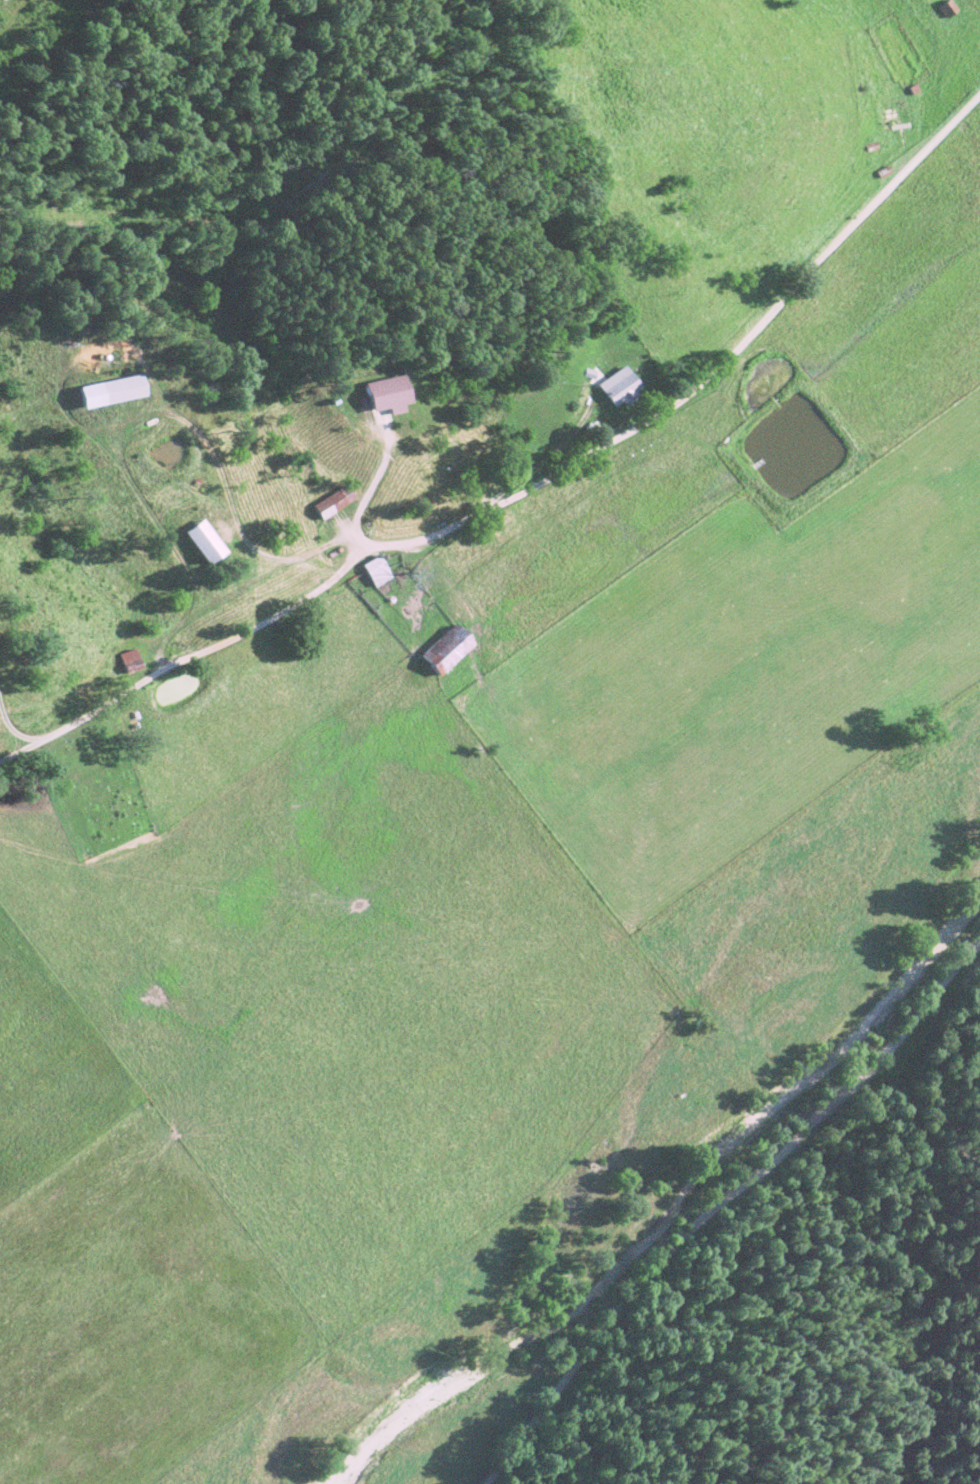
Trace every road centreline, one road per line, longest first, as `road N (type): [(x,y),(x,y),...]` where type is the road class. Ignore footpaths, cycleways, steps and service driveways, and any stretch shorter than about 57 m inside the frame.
road 1 (residential): [(0,753),(362,550),(414,543),(686,400),(979,94)]
road 2 (residential): [(495,1483),(631,1297),(776,1172),(979,952)]

